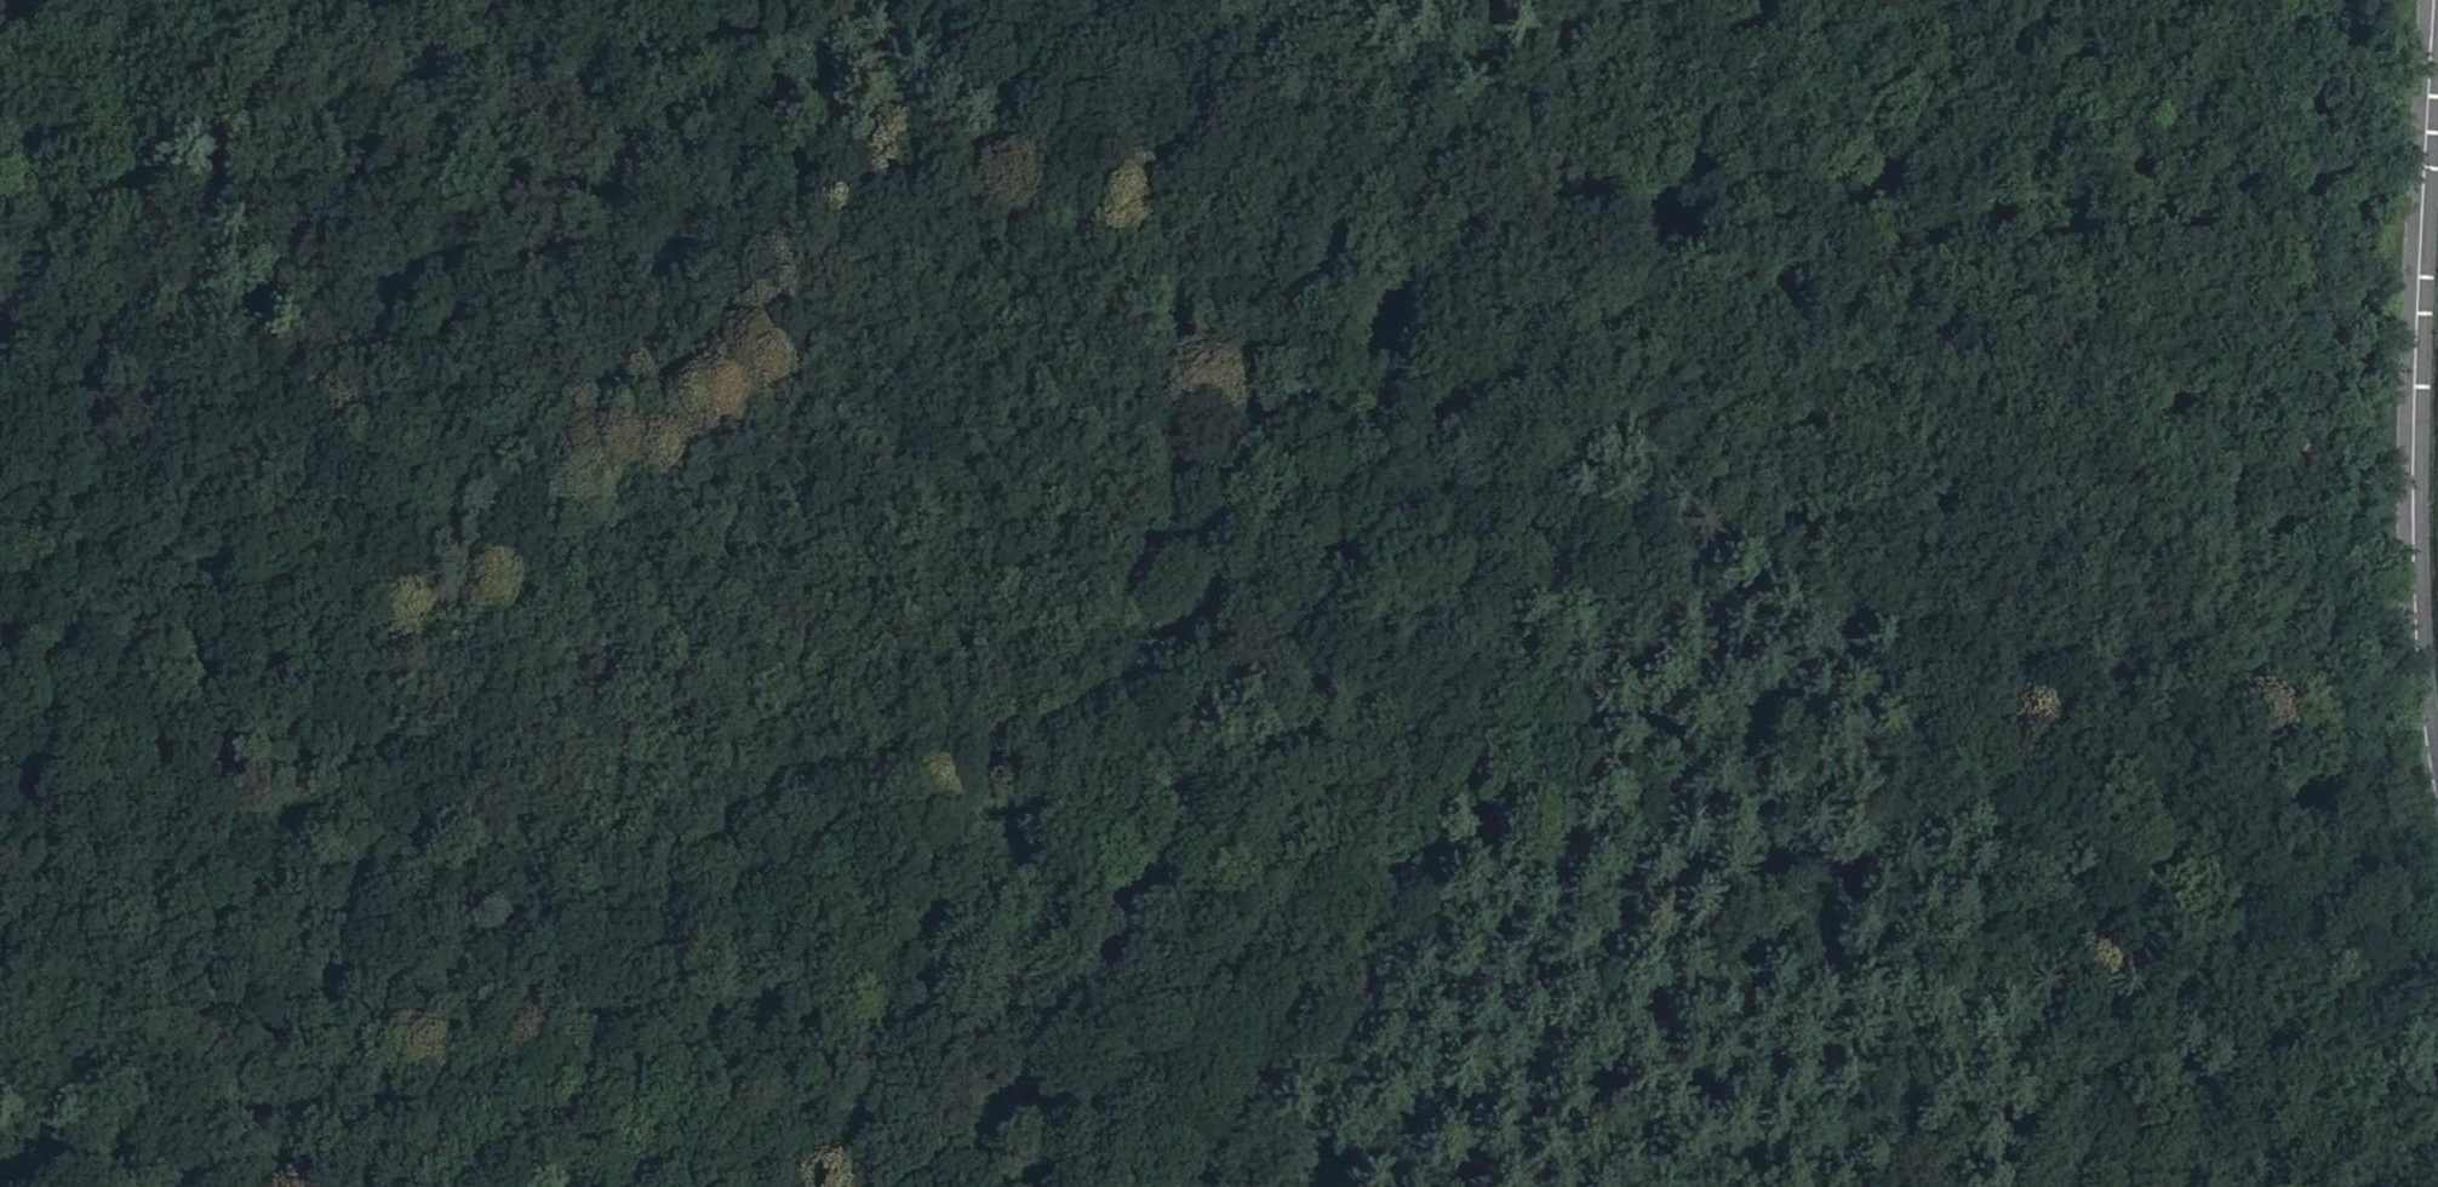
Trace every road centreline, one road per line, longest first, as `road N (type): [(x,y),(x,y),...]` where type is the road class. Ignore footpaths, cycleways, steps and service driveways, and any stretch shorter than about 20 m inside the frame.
road 1 (tertiary): [(2427,0),(2410,428),(2416,643),(2437,810)]

